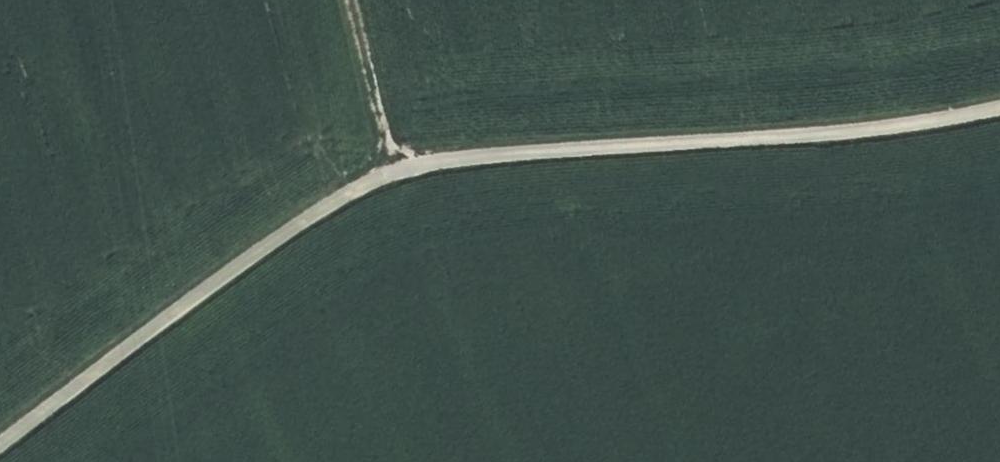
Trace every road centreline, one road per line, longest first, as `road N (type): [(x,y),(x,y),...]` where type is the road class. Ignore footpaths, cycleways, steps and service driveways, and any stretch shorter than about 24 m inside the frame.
road 1 (track): [(999,102),(770,137),(482,155),(396,172),(328,206),(0,452)]
road 2 (track): [(396,172),(352,0)]

